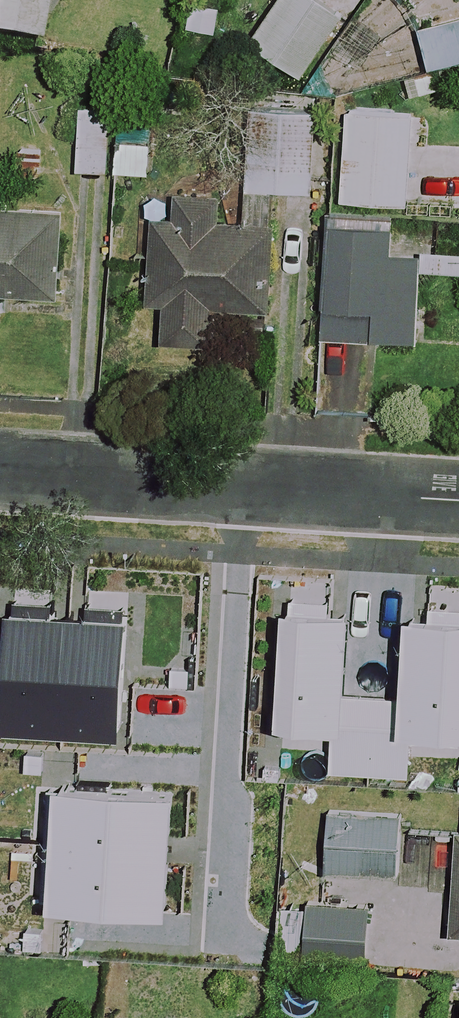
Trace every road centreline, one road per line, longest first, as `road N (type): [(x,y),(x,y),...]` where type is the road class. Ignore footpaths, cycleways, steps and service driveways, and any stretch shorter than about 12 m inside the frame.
road 1 (residential): [(458,496),(0,467)]

